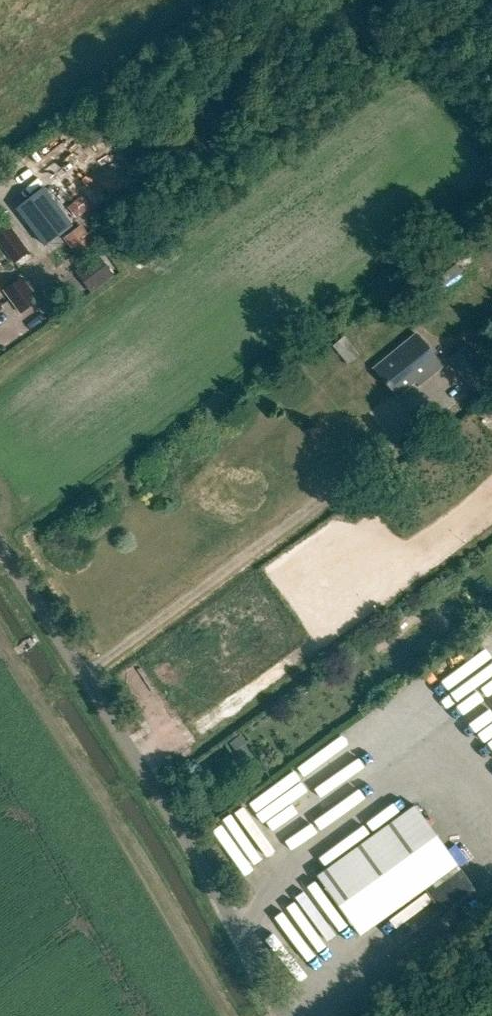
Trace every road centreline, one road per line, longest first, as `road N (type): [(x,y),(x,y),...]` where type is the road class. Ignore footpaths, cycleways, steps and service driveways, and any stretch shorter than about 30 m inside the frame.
road 1 (unclassified): [(290,1015),(132,747),(0,550)]

